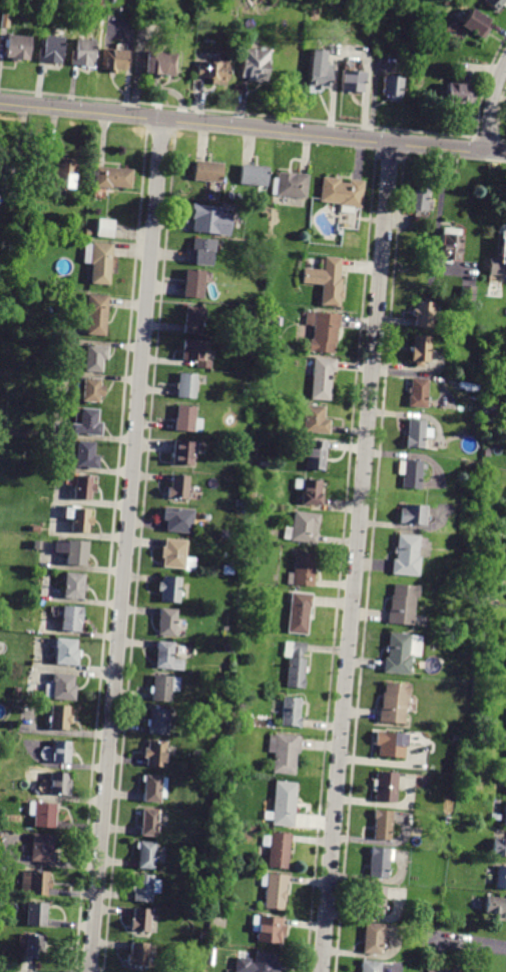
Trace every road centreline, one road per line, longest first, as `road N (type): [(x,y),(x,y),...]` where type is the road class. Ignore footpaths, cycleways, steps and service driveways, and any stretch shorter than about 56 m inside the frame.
road 1 (residential): [(91,971),(163,118)]
road 2 (residential): [(320,971),(371,373)]
road 3 (residential): [(505,155),(0,102)]
road 4 (residential): [(371,373),(390,143)]

